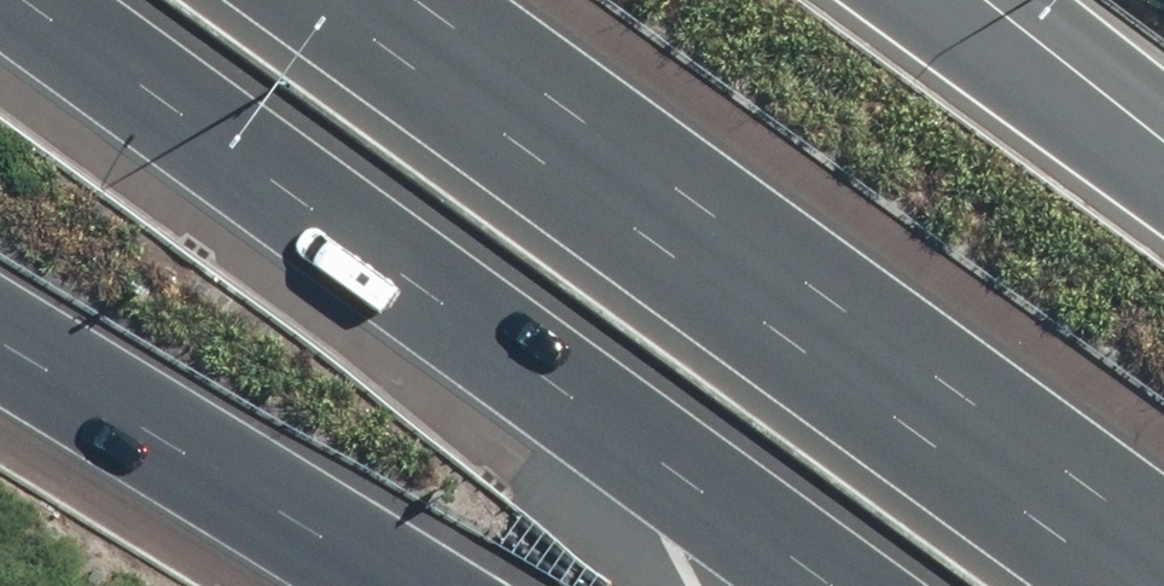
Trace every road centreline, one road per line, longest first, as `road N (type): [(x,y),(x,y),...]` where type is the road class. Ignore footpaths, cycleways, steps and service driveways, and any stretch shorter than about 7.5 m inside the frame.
road 1 (motorway): [(877,585),(75,0)]
road 2 (motorway): [(420,0),(1163,552)]
road 3 (motorway): [(568,585),(0,253)]
road 4 (motorway): [(940,0),(1163,165)]

